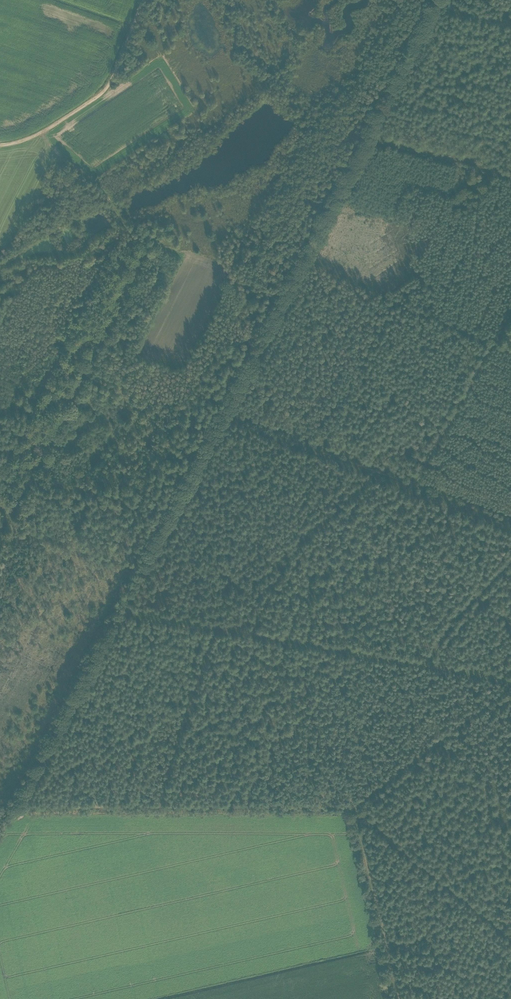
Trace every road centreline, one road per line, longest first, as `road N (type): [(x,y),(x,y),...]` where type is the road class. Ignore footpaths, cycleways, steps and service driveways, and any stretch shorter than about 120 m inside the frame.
road 1 (track): [(18,807),(230,413)]
road 2 (track): [(356,813),(18,807)]
road 3 (track): [(230,413),(377,134)]
road 4 (track): [(143,0),(100,96),(28,138),(0,145)]
road 5 (track): [(413,485),(510,308)]
road 6 (track): [(356,813),(510,686)]
road 7 (track): [(230,413),(413,485)]
road 8 (track): [(356,813),(510,935)]
road 9 (track): [(356,813),(404,998)]
road 10 (track): [(447,0),(377,134)]

